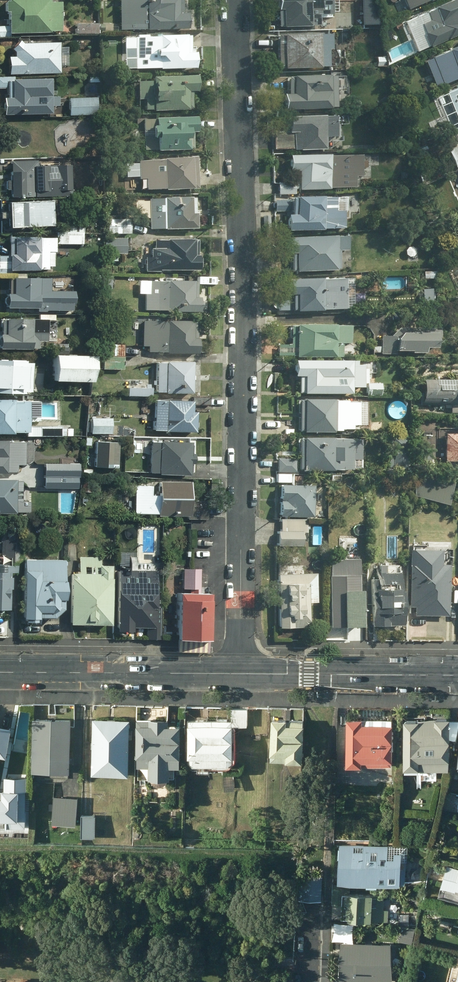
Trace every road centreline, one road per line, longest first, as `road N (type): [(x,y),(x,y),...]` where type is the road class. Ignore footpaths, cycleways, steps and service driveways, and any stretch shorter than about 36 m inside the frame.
road 1 (residential): [(234,0),(240,674)]
road 2 (tertiary): [(240,674),(0,672)]
road 3 (tertiary): [(457,675),(240,674)]

